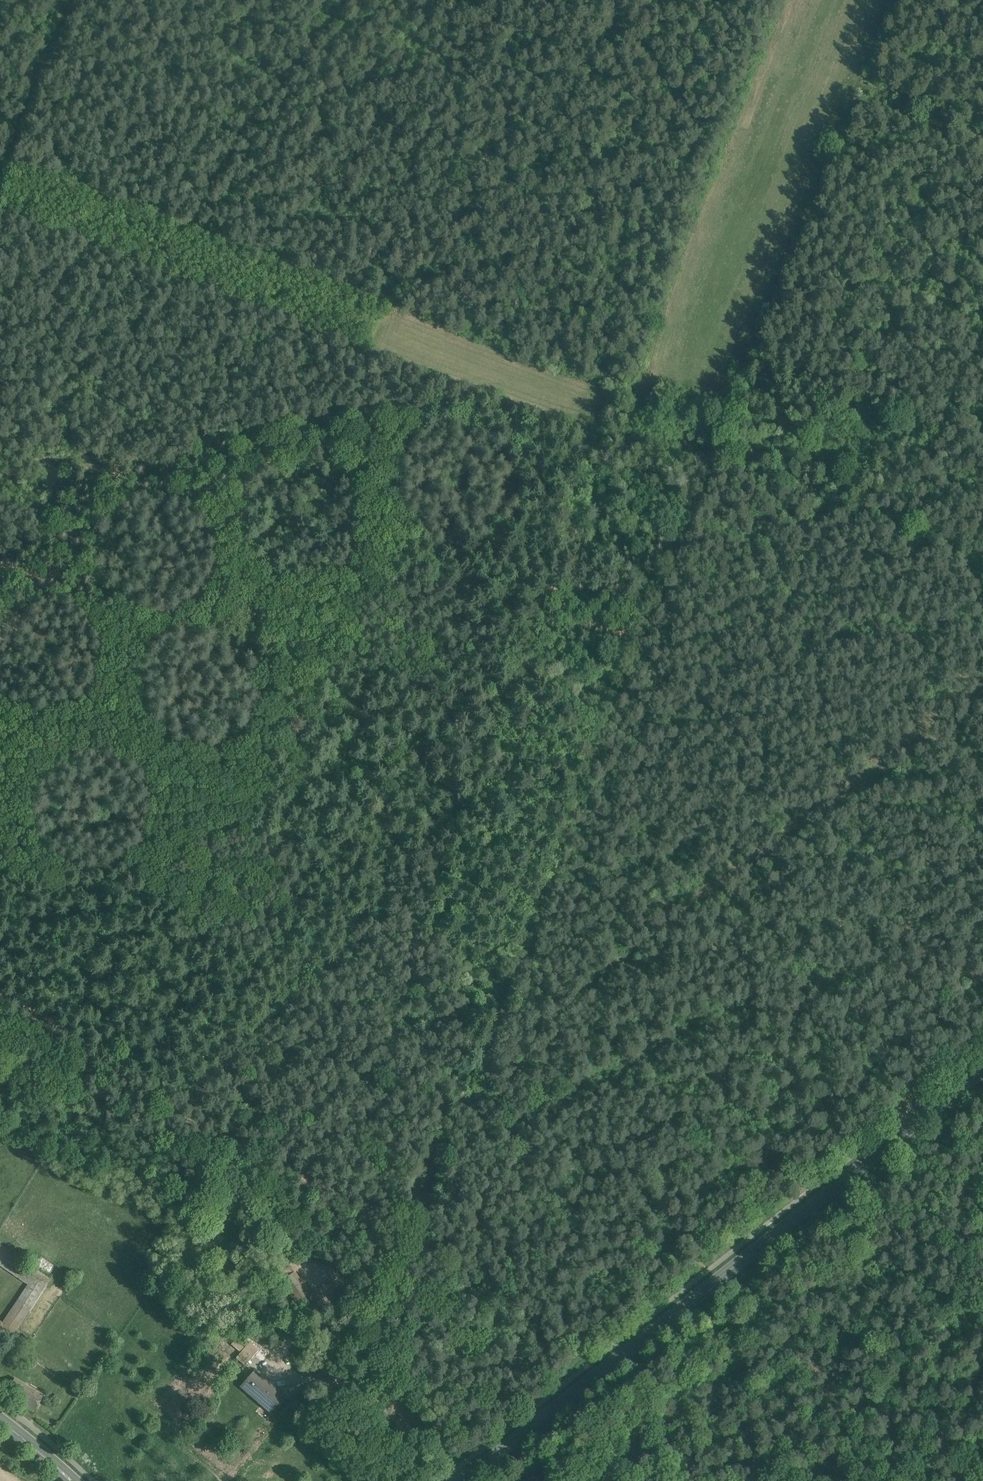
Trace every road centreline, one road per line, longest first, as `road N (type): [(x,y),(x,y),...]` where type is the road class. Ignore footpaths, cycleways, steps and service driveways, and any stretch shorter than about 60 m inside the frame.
road 1 (secondary): [(465,1480),(982,1073)]
road 2 (track): [(982,548),(723,452)]
road 3 (track): [(13,153),(74,0)]

